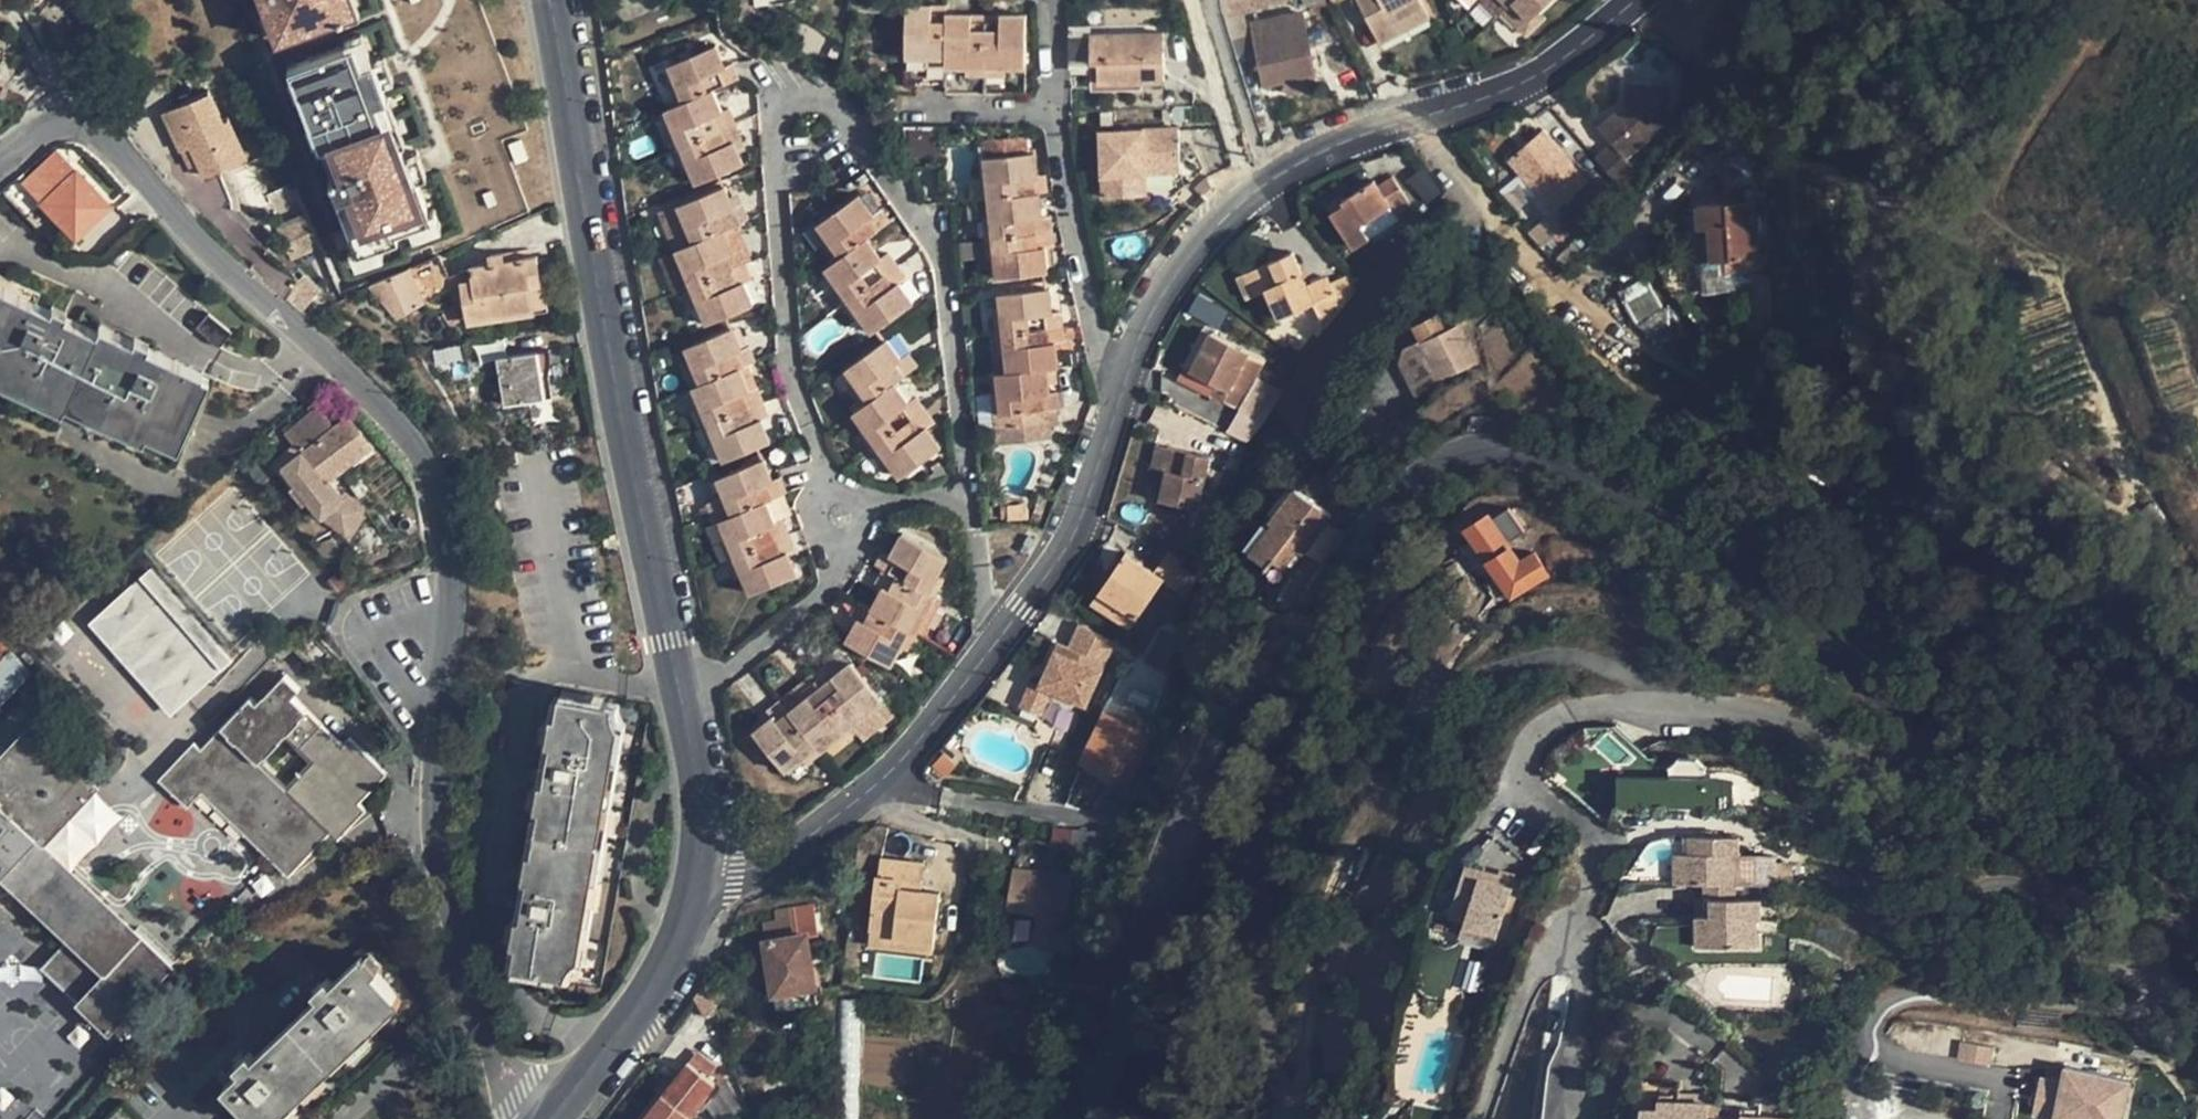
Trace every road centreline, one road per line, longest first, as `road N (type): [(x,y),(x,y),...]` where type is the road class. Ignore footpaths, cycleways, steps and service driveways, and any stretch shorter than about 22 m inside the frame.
road 1 (residential): [(1097,1118),(1123,966),(1189,791),(1311,592),(1430,465),(1480,453),(1532,462),(1625,498),(1700,545),(1958,744)]
road 2 (residential): [(697,876),(751,872),(866,794),(912,746),(1002,635),(1064,539),(1151,311),(1246,197),(1370,131),(1523,80),(1568,56),(1635,0)]
road 3 (unclassified): [(0,160),(55,126),(84,126),(389,411),(425,455),(446,513),(450,578),(435,762),(436,862),(484,1042),(527,1118)]
road 4 (unclassified): [(697,876),(695,772),(605,330),(548,0)]
road 5 (residential): [(1958,744),(1887,752),(1729,711),(1559,720),(1537,736),(1528,760),(1530,778),(1593,821),(1599,842),(1580,911)]
road 6 (residential): [(2197,1024),(1933,995),(1892,999),(1872,1018),(1868,1039),(1884,1057),(2000,1082),(1999,1118)]
road 7 (residential): [(2197,915),(2120,908),(1996,880),(1949,898),(1960,913),(2197,966)]
road 8 (unclassified): [(551,1118),(662,972),(697,876)]
road 9 (residential): [(1958,744),(2042,797),(2197,868)]
road 10 (residential): [(1580,911),(1540,966),(1485,1118)]
road 11 (residential): [(1580,911),(1588,964),(1577,1063),(1580,1118)]

